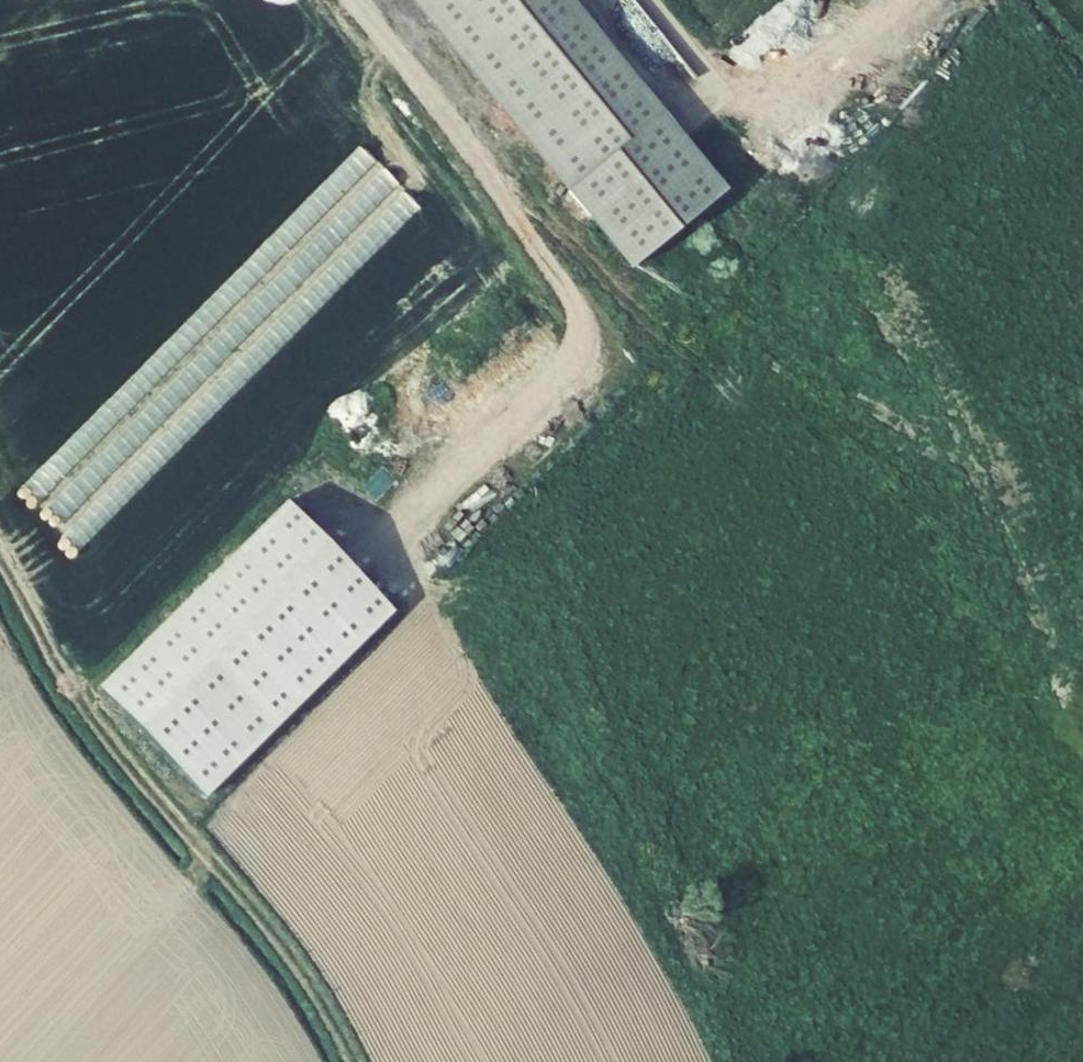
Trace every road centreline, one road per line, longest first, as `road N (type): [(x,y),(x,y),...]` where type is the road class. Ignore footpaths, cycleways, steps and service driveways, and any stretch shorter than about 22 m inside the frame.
road 1 (track): [(0,552),(93,730),(309,974),(352,1061)]

